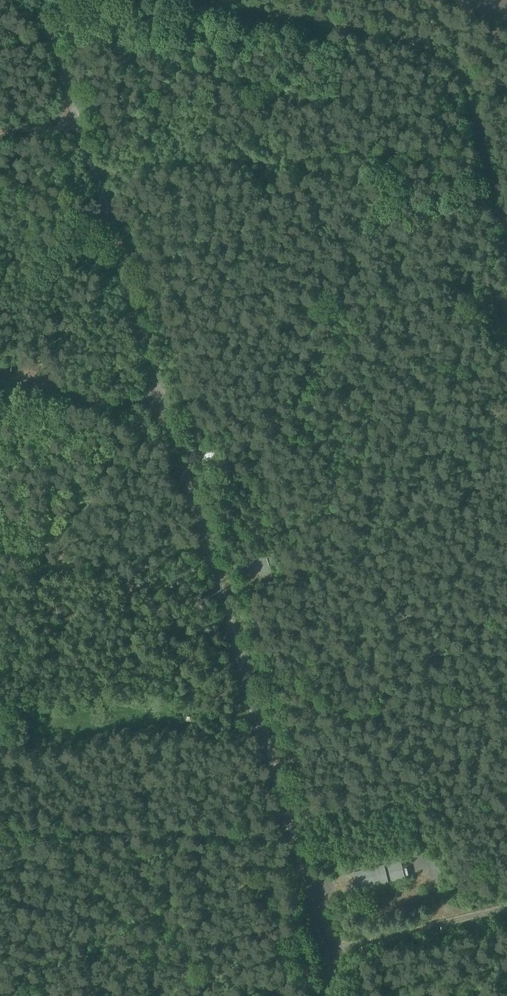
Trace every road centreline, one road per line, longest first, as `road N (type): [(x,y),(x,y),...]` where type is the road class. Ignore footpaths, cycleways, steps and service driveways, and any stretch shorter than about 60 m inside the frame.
road 1 (unclassified): [(323,956),(311,866),(170,415)]
road 2 (unclassified): [(219,0),(407,45),(450,65),(471,101),(506,244)]
road 3 (unclassified): [(170,415),(79,120)]
road 4 (unclassified): [(506,913),(323,956)]
road 5 (unclassified): [(170,415),(0,380)]
road 6 (unclassified): [(79,120),(43,0)]

